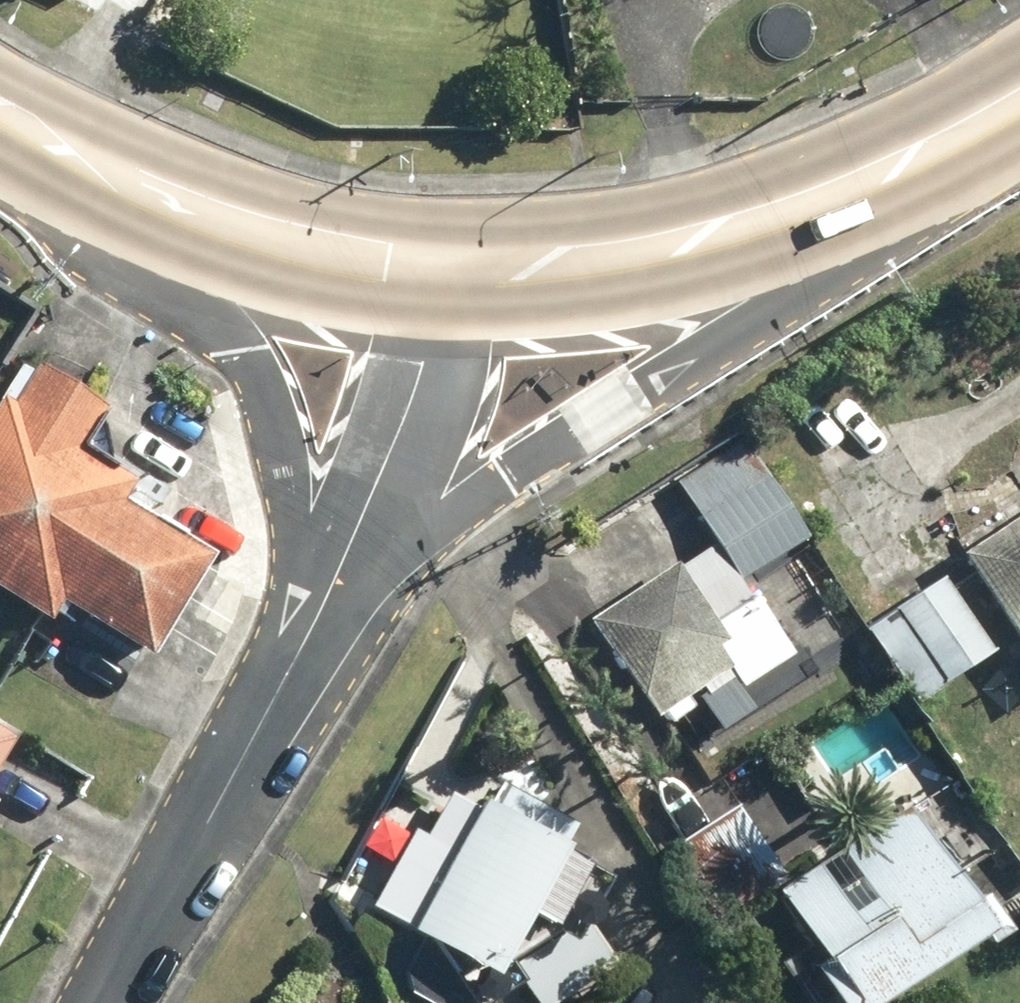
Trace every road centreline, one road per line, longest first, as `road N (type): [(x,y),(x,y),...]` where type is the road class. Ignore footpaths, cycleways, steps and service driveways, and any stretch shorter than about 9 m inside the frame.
road 1 (primary): [(1005,125),(810,285),(510,474),(391,572),(277,704)]
road 2 (primary): [(434,280),(523,284),(617,276),(707,254),(910,178),(1005,125)]
road 3 (primary): [(277,704),(296,597),(295,514),(280,427),(246,350),(190,266),(103,185)]
road 4 (residential): [(434,280),(424,362),(402,436),(277,704)]
road 5 (primary): [(434,280),(250,252),(103,185)]
road 6 (residential): [(277,704),(114,1002)]
road 7 (primary): [(103,185),(0,121)]

